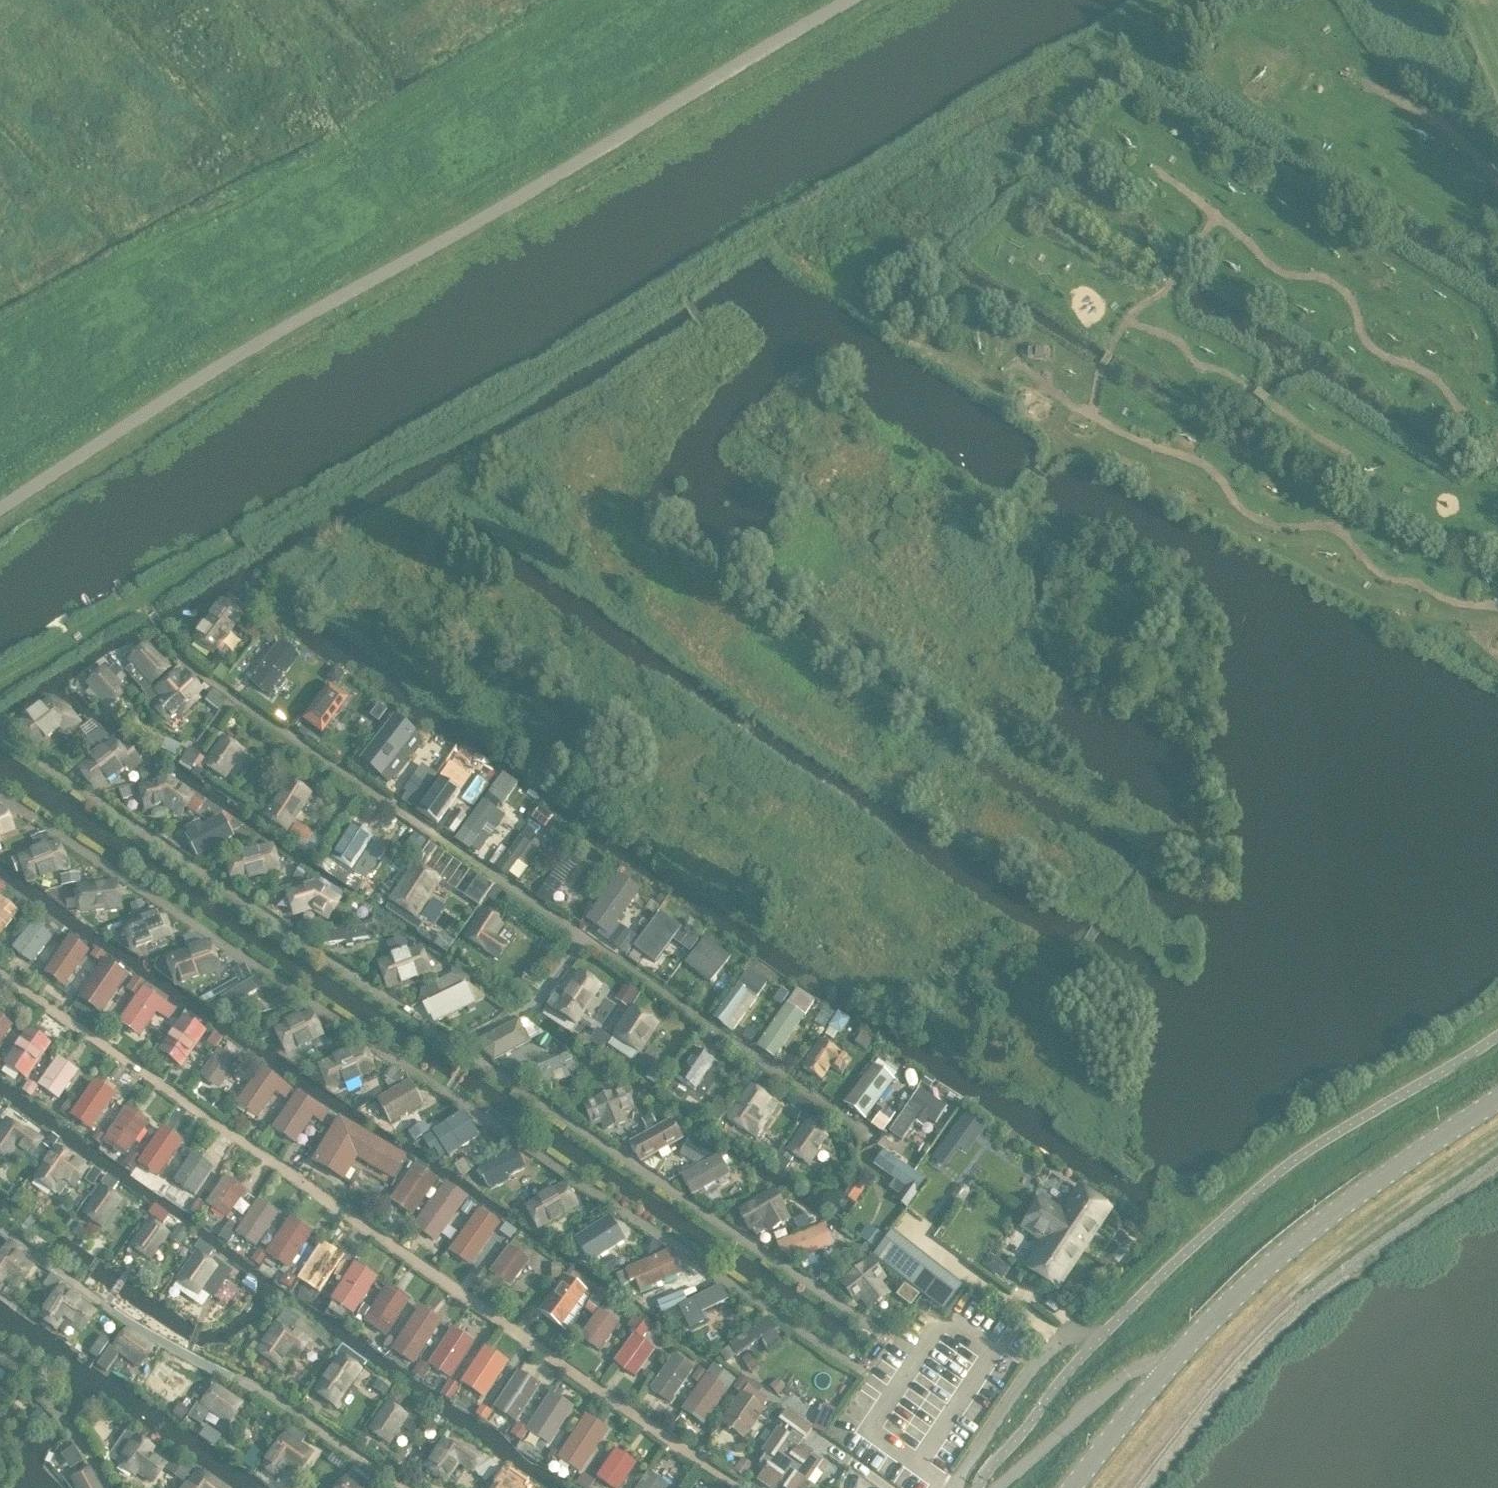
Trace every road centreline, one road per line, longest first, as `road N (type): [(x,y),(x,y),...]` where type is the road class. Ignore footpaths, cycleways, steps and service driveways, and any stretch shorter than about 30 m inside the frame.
road 1 (tertiary): [(1174,1362),(1272,1261),(1497,1097)]
road 2 (unclassified): [(995,1487),(1139,1367),(1174,1362)]
road 3 (unclassified): [(955,1487),(1035,1367),(1065,1345),(1094,1343)]
road 4 (tertiary): [(1072,1487),(1174,1362)]

